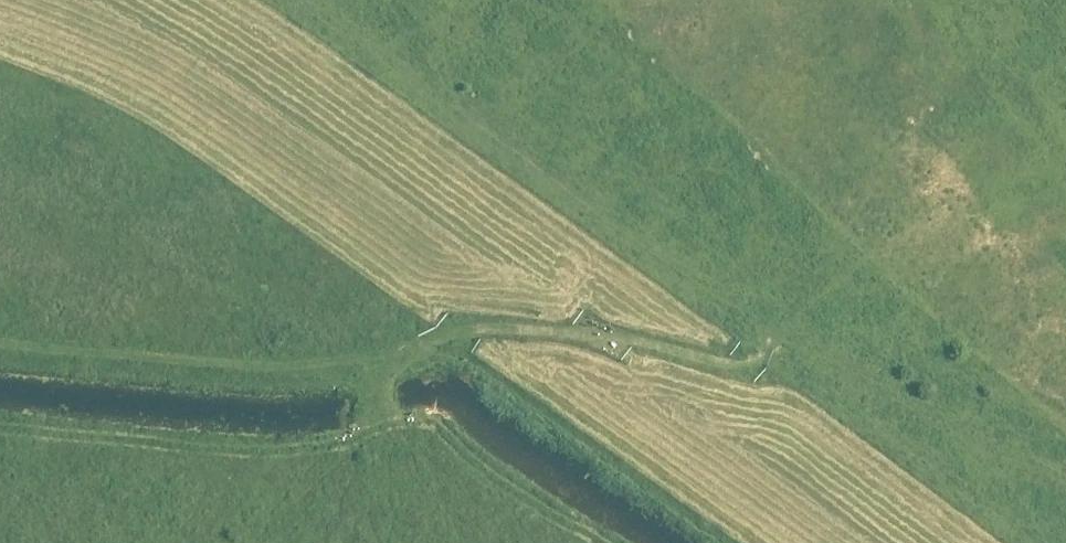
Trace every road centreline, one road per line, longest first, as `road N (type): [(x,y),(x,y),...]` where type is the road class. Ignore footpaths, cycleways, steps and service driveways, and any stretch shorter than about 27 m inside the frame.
road 1 (track): [(0,340),(257,366),(356,359),(495,329),(629,338),(735,364),(770,351)]

